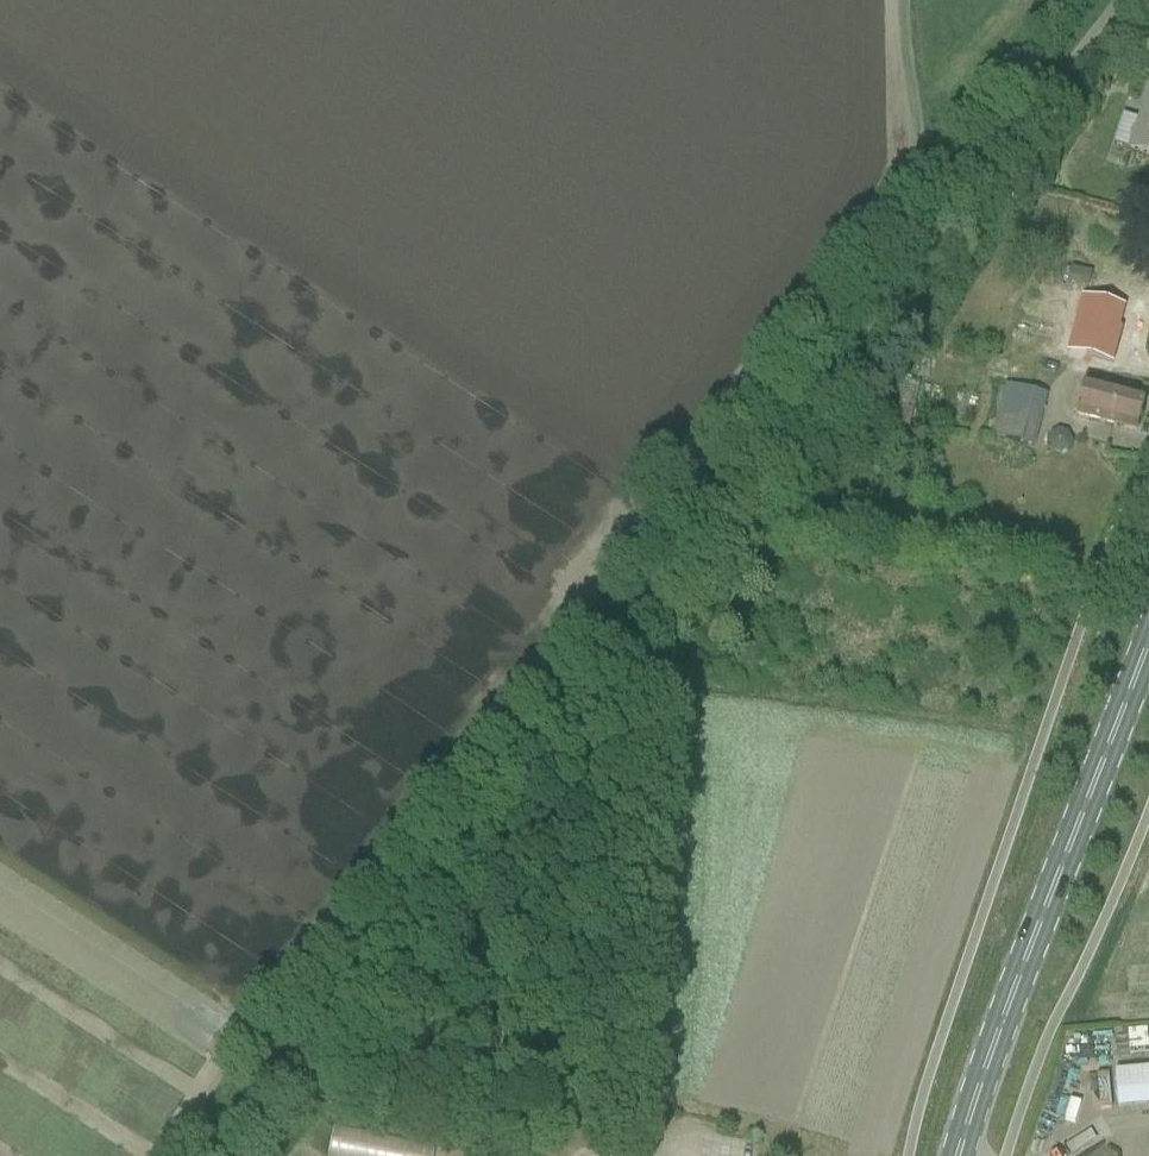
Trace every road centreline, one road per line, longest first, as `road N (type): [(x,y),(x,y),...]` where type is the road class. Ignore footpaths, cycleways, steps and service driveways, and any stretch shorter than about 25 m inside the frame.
road 1 (primary): [(957,1155),(1148,637)]

